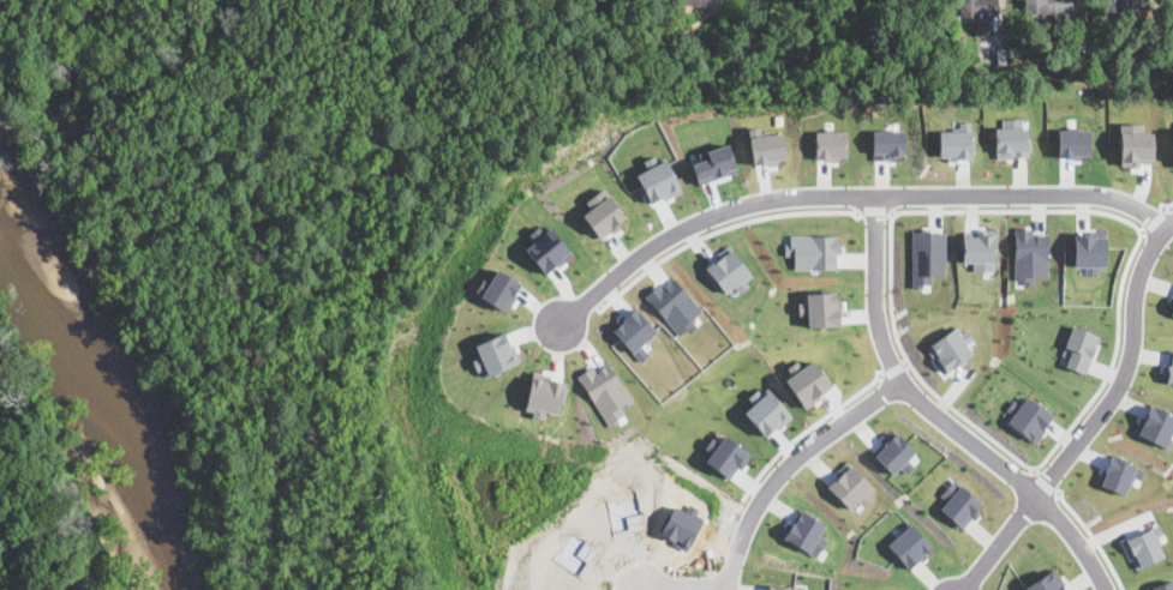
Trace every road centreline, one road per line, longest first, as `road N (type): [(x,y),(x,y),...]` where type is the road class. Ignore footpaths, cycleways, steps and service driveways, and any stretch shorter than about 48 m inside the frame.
road 1 (residential): [(550,330),(680,228),(795,195),(1097,194),(1165,228)]
road 2 (residential): [(875,195),(875,296),(888,361),(965,439),(1039,493),(1108,589)]
road 3 (residential): [(1172,220),(1143,261),(1121,384),(962,589)]
road 4 (residential): [(729,589),(748,519),(778,469),(903,381)]

